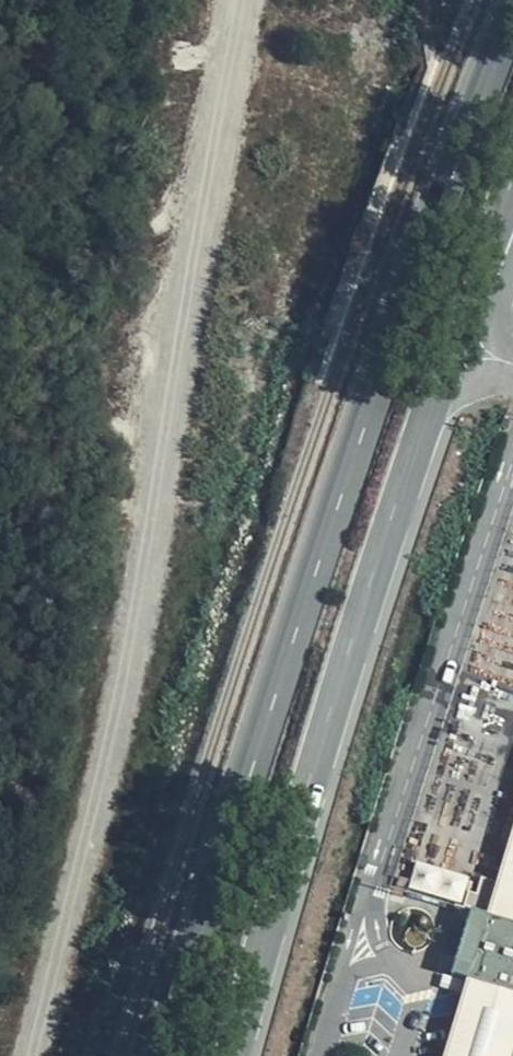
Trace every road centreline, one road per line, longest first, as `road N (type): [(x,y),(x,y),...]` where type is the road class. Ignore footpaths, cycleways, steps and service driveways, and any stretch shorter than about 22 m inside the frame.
road 1 (primary): [(512,21),(361,440),(171,1055)]
road 2 (track): [(244,0),(124,691),(38,1055)]
road 3 (primary): [(233,1055),(436,388)]
road 4 (primary): [(436,388),(512,186)]

